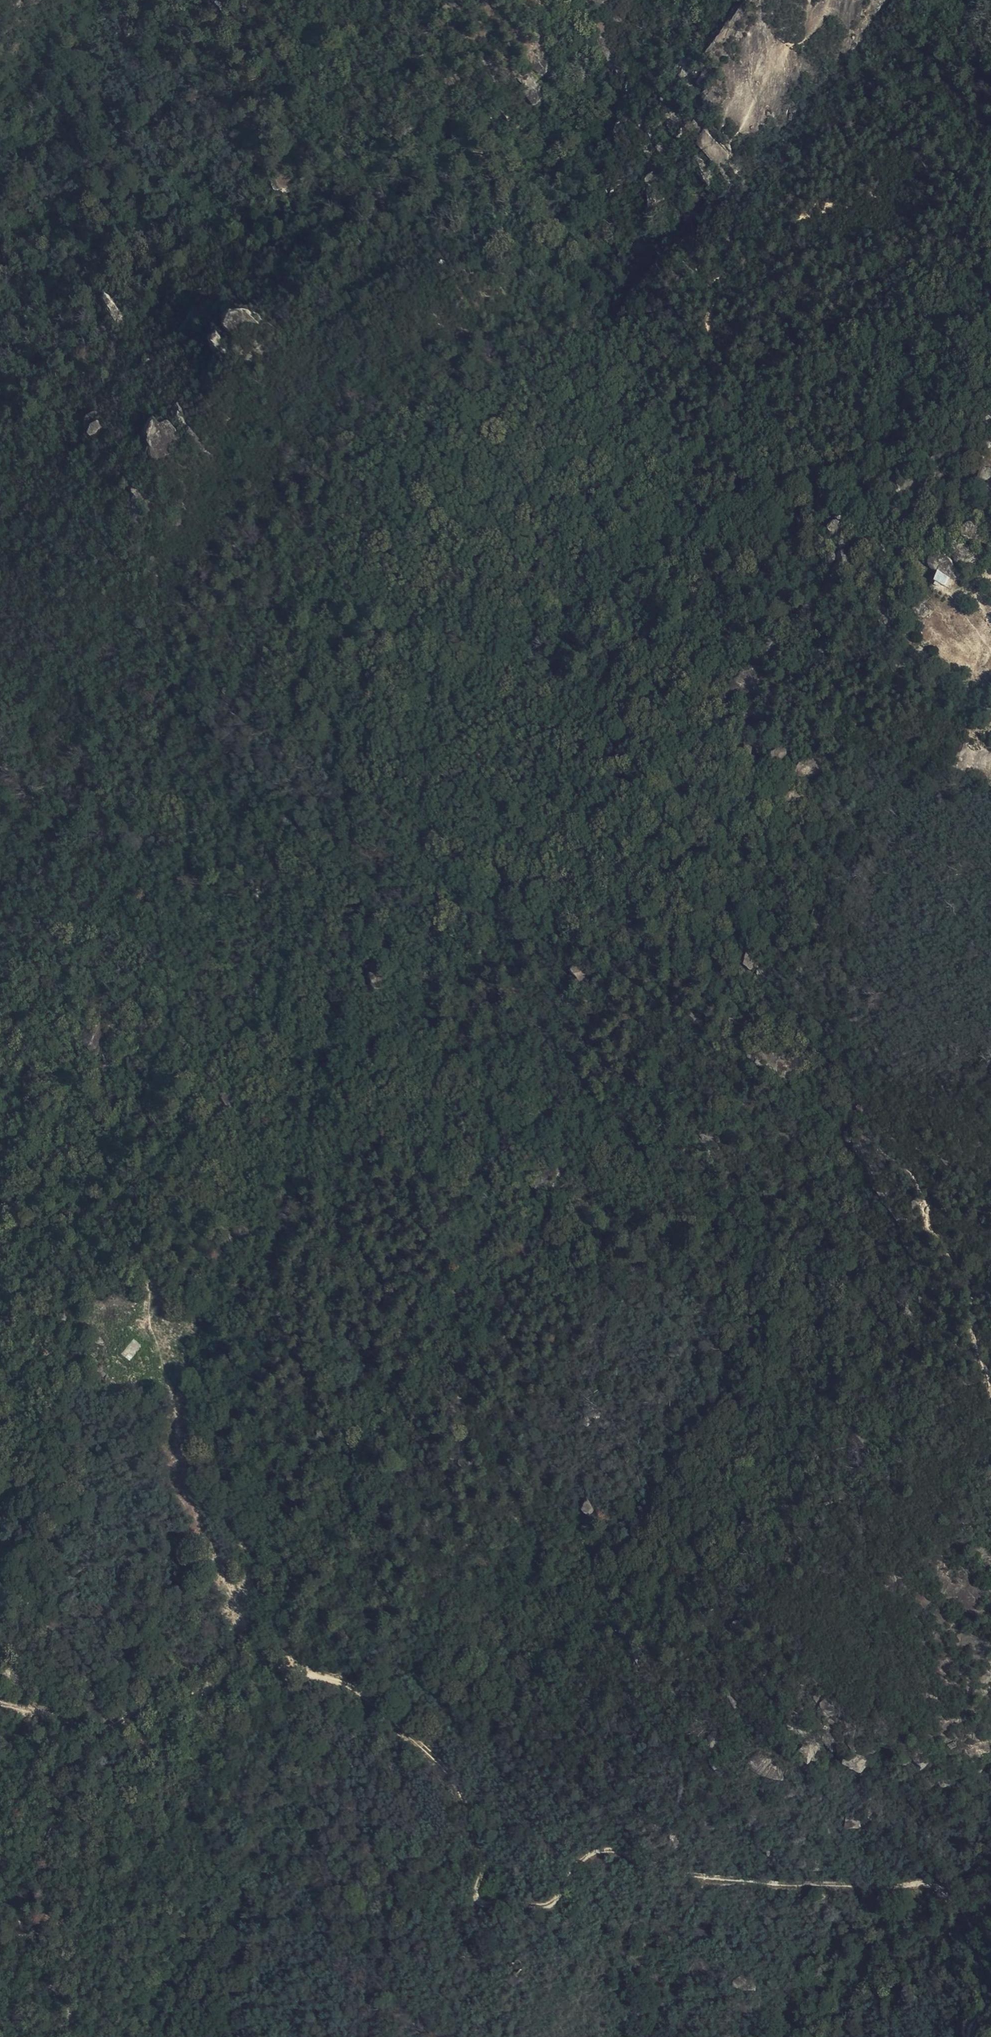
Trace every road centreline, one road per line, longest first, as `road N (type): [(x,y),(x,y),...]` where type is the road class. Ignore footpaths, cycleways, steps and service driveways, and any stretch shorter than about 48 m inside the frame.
road 1 (track): [(0,1703),(104,1727),(206,1692),(232,1666),(336,1681),(386,1712),(458,1790),(481,1863),(473,1898),(480,1905),(549,1904),(583,1857),(600,1849),(676,1876),(922,1884),(967,1914),(979,1939),(986,2000),(975,2036)]

